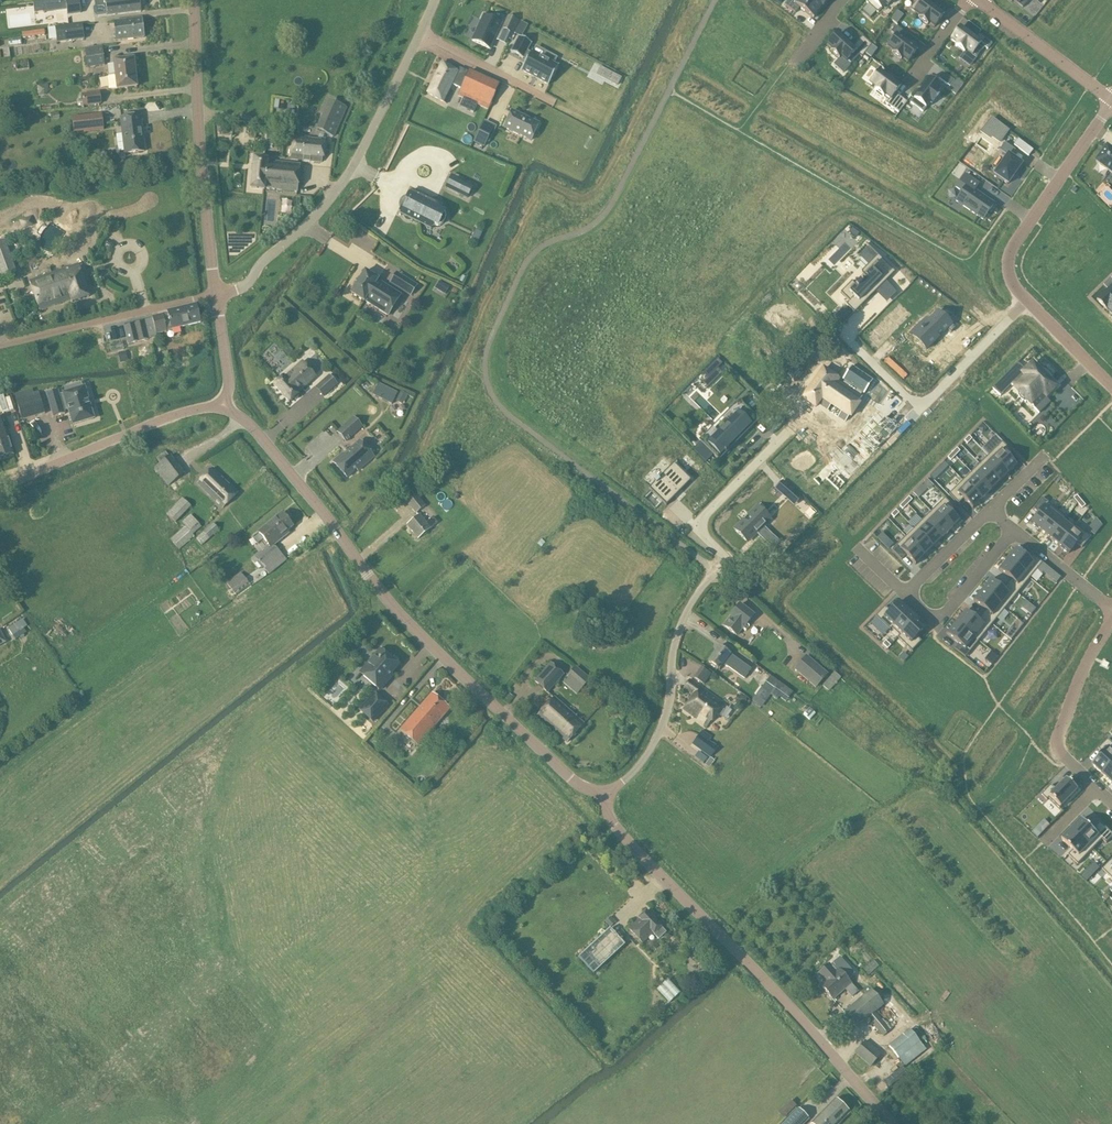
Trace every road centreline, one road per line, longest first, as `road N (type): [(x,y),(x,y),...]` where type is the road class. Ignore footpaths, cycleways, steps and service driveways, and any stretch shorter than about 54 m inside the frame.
road 1 (tertiary): [(604,794),(576,784),(420,630),(265,439),(222,407)]
road 2 (tertiary): [(895,1123),(609,820),(604,794)]
road 3 (residential): [(604,794),(630,775),(664,723),(679,628),(725,559),(703,531),(705,515),(787,431)]
road 4 (residential): [(217,294),(247,285),(354,168),(437,0)]
road 5 (tertiary): [(217,294),(193,0)]
road 6 (unclassified): [(0,488),(180,412),(222,407)]
road 7 (residential): [(854,345),(920,403),(1025,300)]
road 8 (residential): [(1111,102),(1014,245),(1009,265),(1025,300)]
road 9 (residential): [(1111,101),(978,0)]
road 10 (residential): [(907,593),(928,613),(944,613),(1013,532)]
road 11 (residential): [(1058,748),(1086,664),(1111,620)]
road 12 (residential): [(1111,606),(1013,532)]
road 13 (residential): [(1025,300),(1111,386)]

